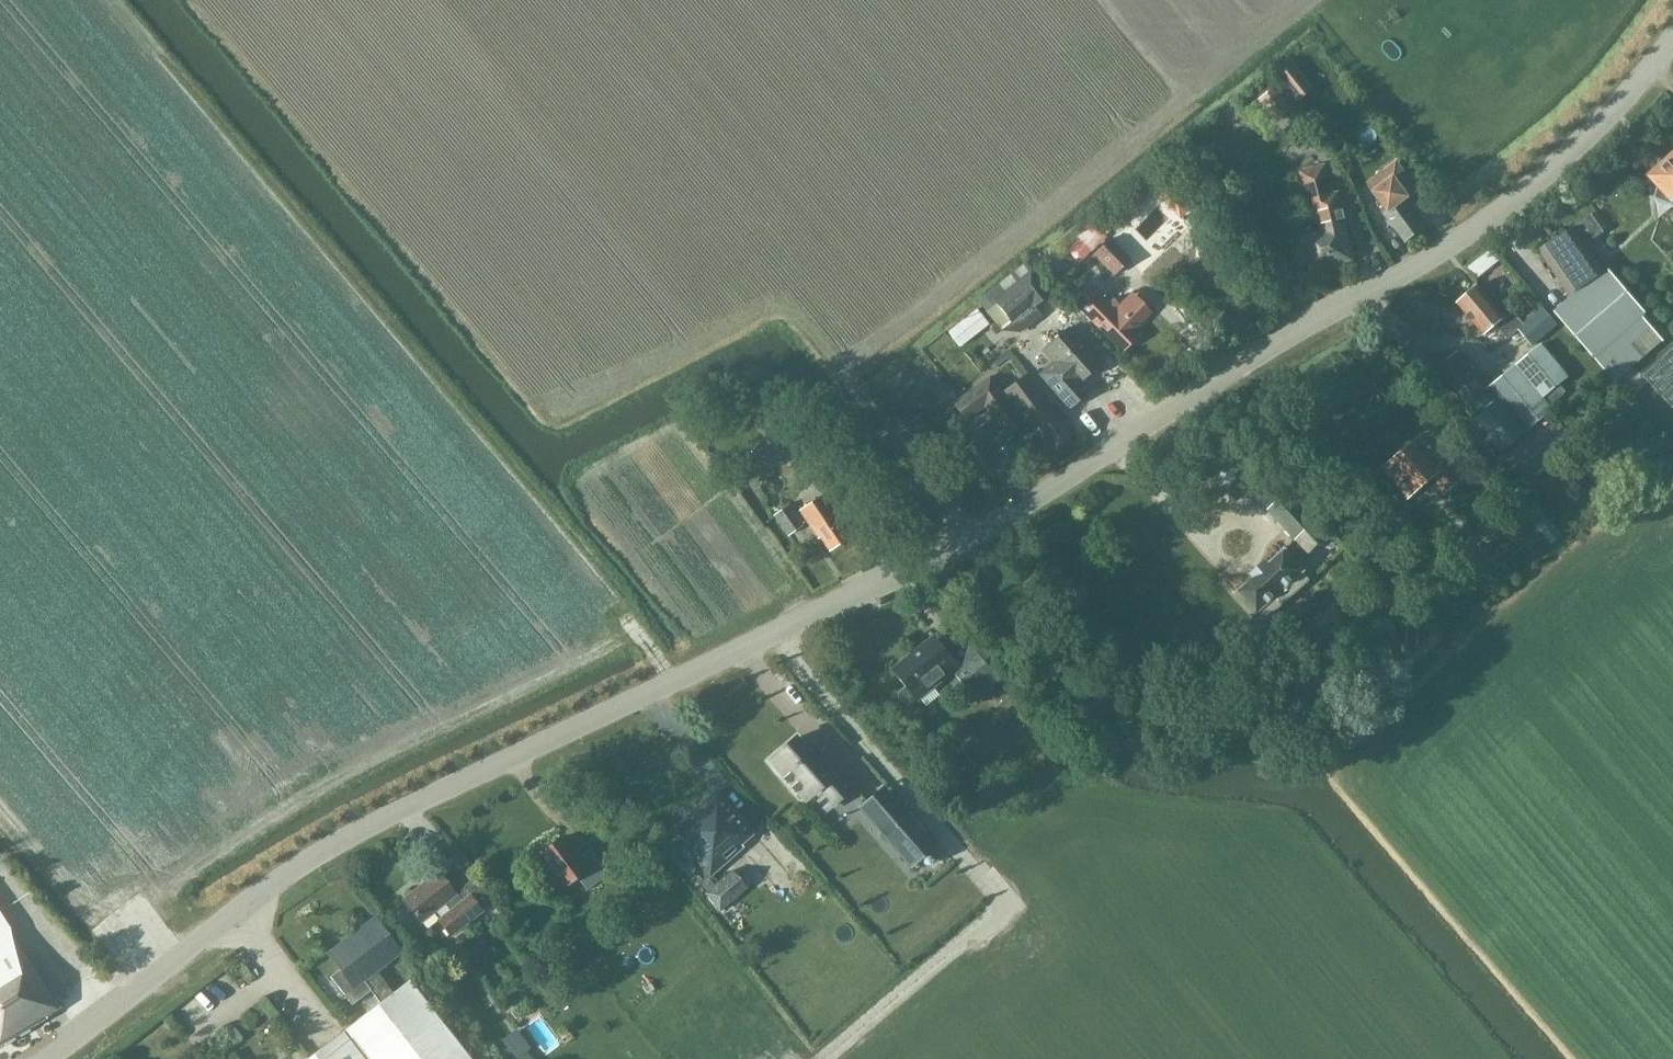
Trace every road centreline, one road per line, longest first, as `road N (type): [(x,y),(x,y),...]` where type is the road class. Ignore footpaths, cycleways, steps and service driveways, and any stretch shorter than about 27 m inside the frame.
road 1 (tertiary): [(39,1058),(367,832),(1090,475),(1515,200),(1604,123),(1672,44)]

